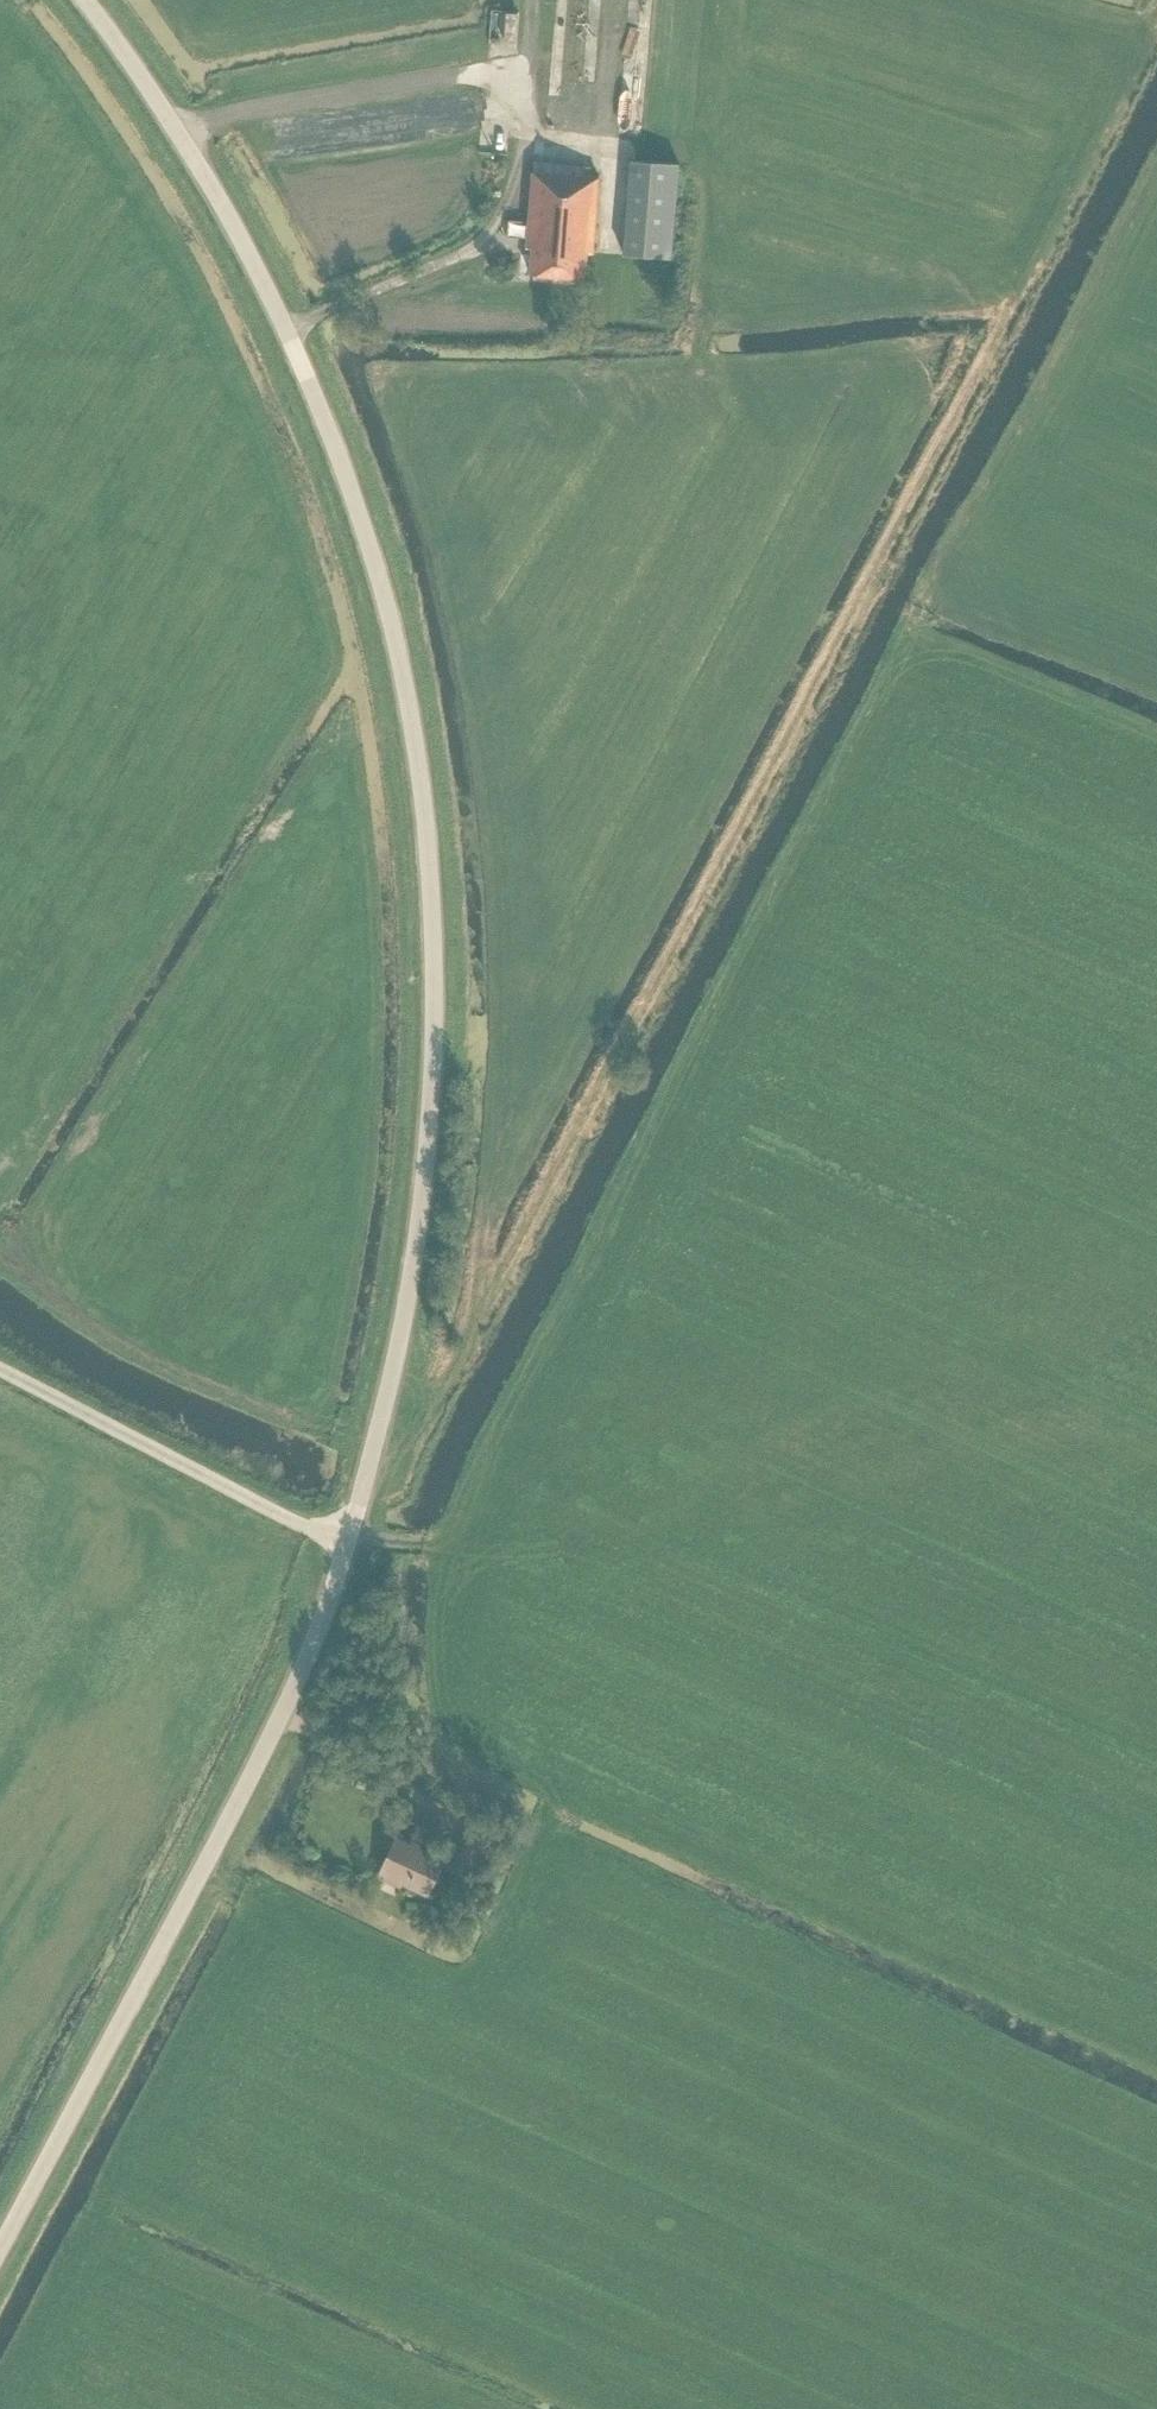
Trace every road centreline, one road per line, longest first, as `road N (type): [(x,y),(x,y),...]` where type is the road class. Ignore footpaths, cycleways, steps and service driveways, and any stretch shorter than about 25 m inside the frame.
road 1 (tertiary): [(0,2258),(265,1760),(351,1550),(402,1337),(426,1175),(438,985),(427,816),(403,668),(341,472),(299,361),(190,138),(85,0)]

